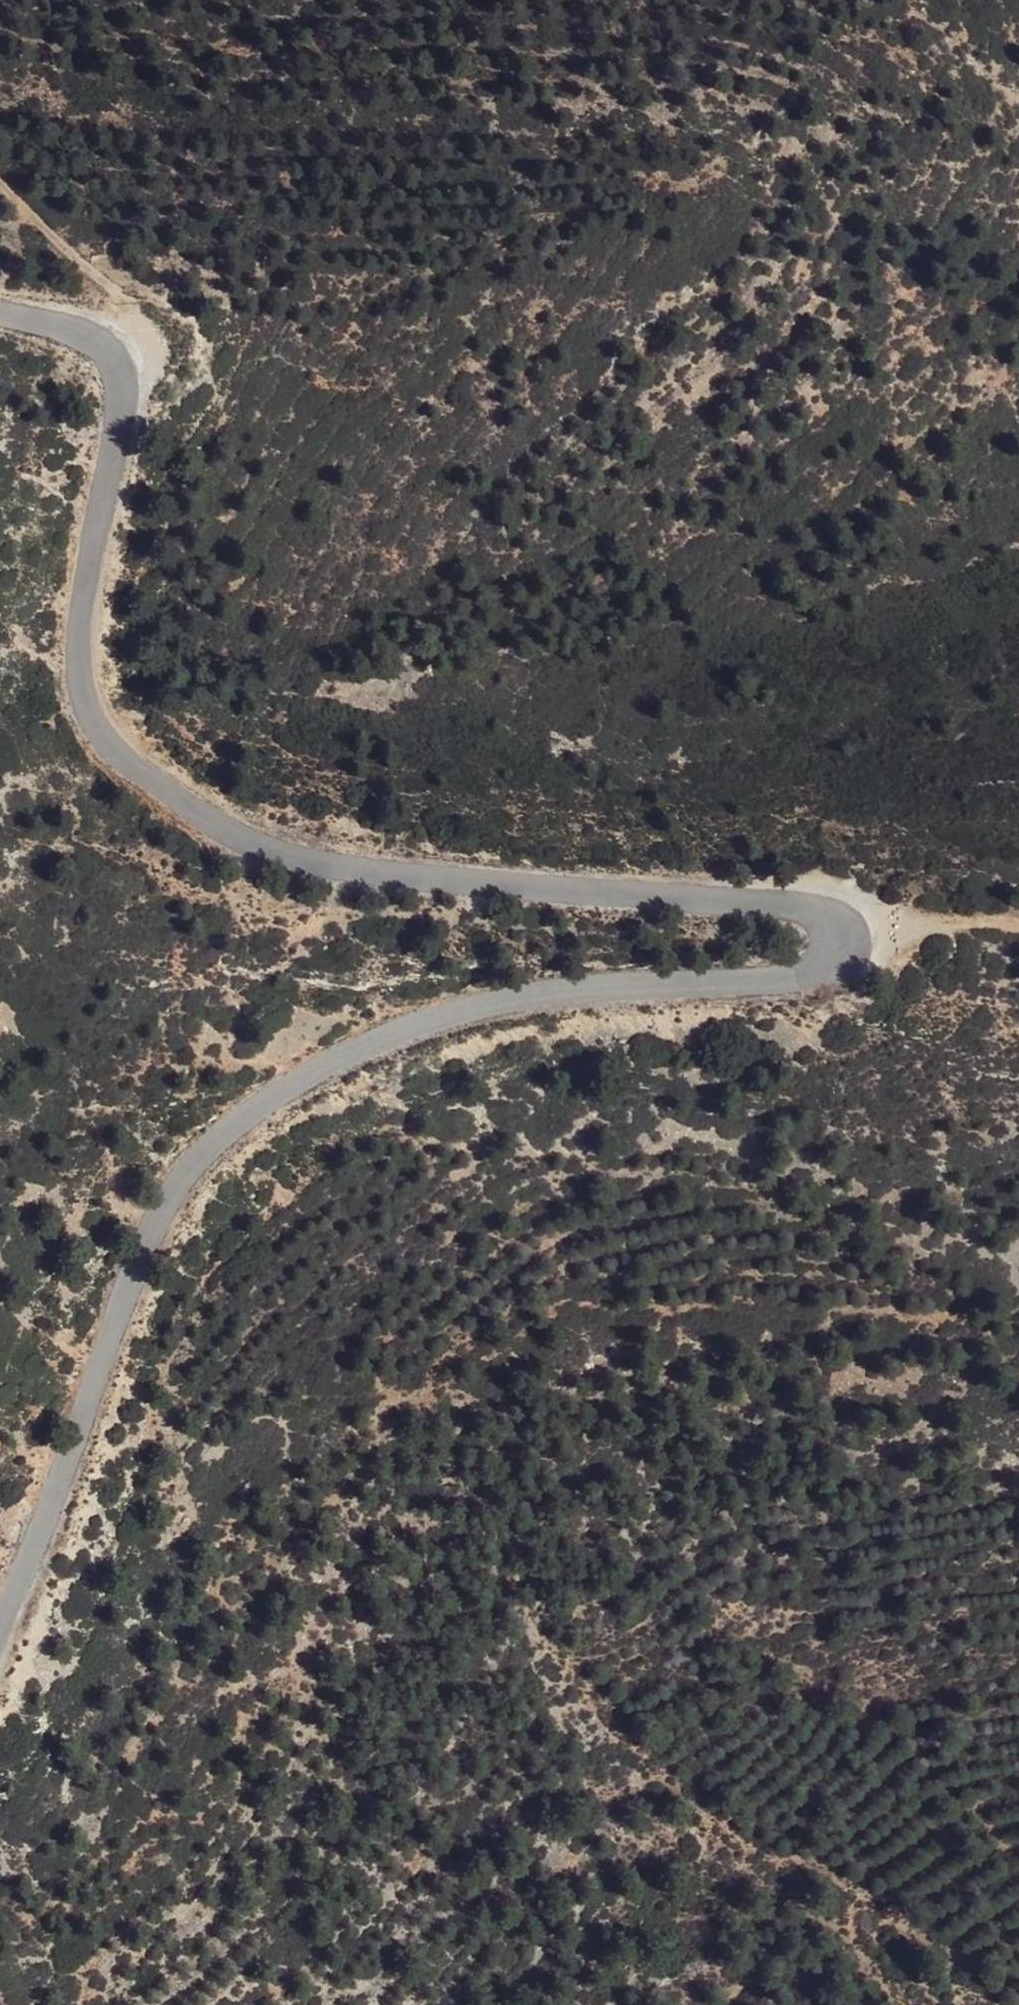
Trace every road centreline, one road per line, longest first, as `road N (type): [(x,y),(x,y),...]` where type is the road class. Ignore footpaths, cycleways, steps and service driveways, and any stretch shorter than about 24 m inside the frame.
road 1 (unclassified): [(0,310),(89,330),(120,361),(122,405),(80,603),(77,676),(98,731),(157,787),(237,838),(324,864),(814,907),(833,914),(840,936),(825,963),(774,979),(578,990),(474,1005),(331,1060),(251,1108),(199,1156),(162,1212),(0,1631)]
road 2 (track): [(120,361),(134,335),(132,310),(0,180)]

